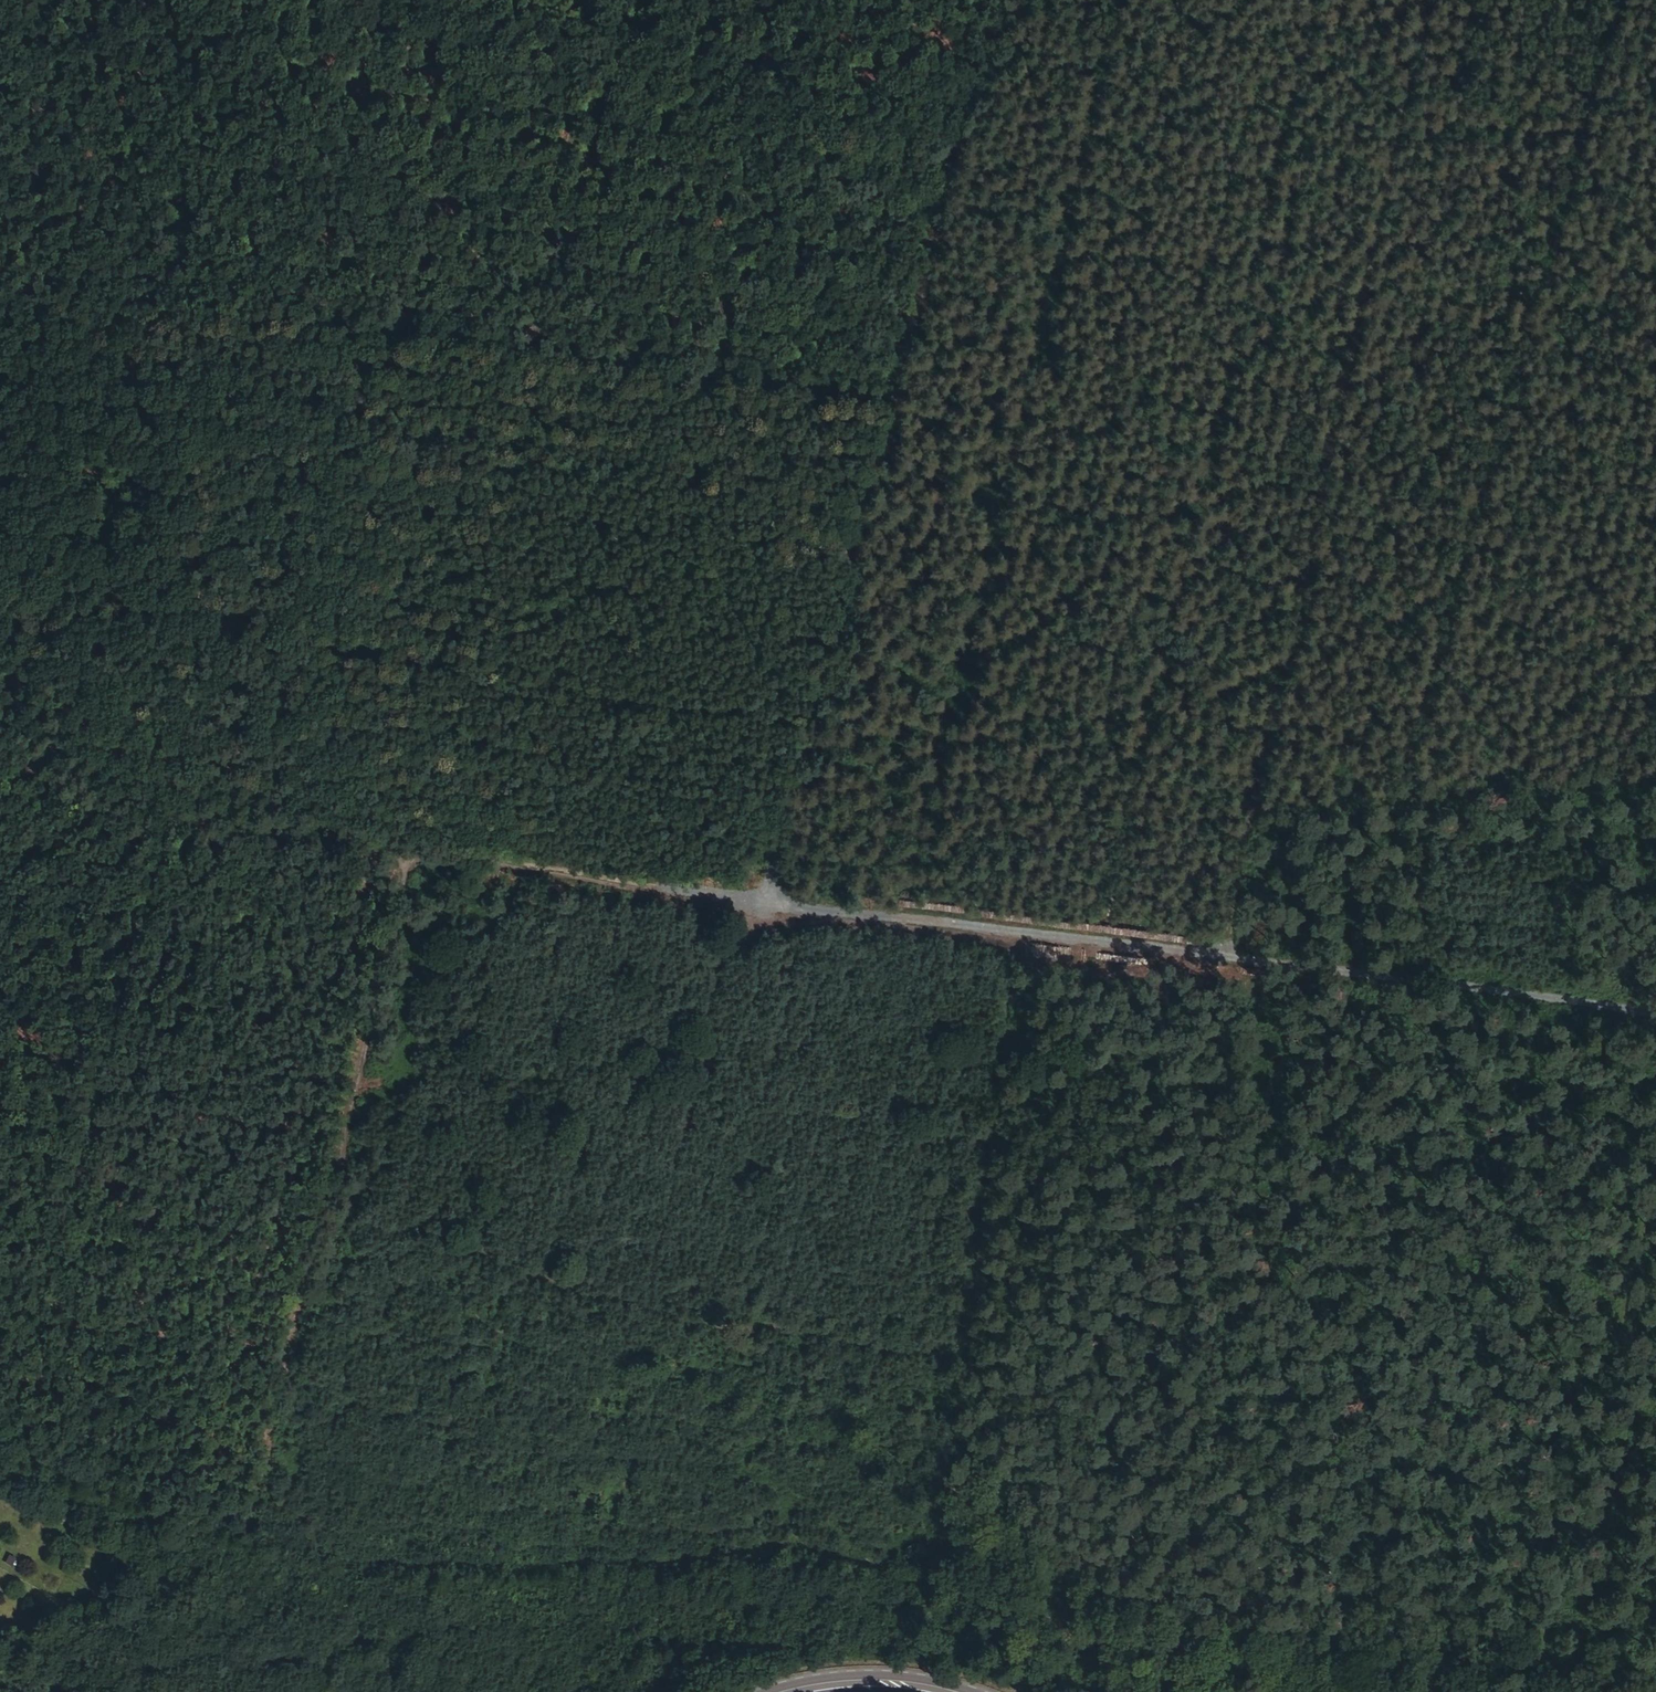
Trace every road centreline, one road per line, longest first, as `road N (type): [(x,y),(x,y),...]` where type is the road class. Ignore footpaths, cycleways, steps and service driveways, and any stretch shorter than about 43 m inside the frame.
road 1 (track): [(1655,1015),(1096,940),(415,862)]
road 2 (primary): [(955,1691),(873,1684),(802,1691)]

